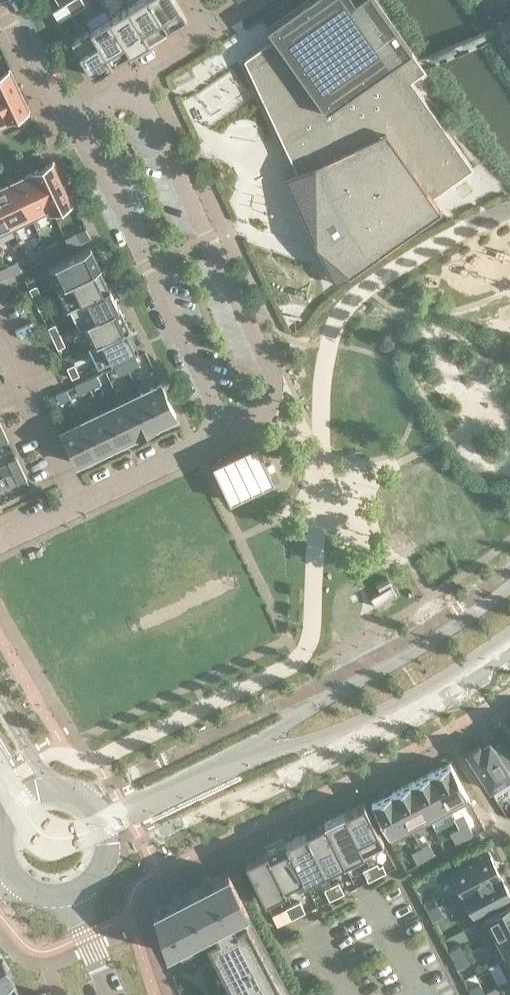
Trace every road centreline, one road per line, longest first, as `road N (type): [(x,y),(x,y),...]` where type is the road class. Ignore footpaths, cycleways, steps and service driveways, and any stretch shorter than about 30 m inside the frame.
road 1 (tertiary): [(509,578),(366,669),(86,797)]
road 2 (tertiary): [(103,857),(312,760),(509,642)]
road 3 (residential): [(228,433),(266,407),(273,372),(143,104),(128,97)]
road 4 (residential): [(73,122),(228,433)]
road 5 (residential): [(228,433),(0,542)]
road 6 (residential): [(128,97),(141,74),(258,0)]
road 7 (residential): [(0,1),(73,122)]

